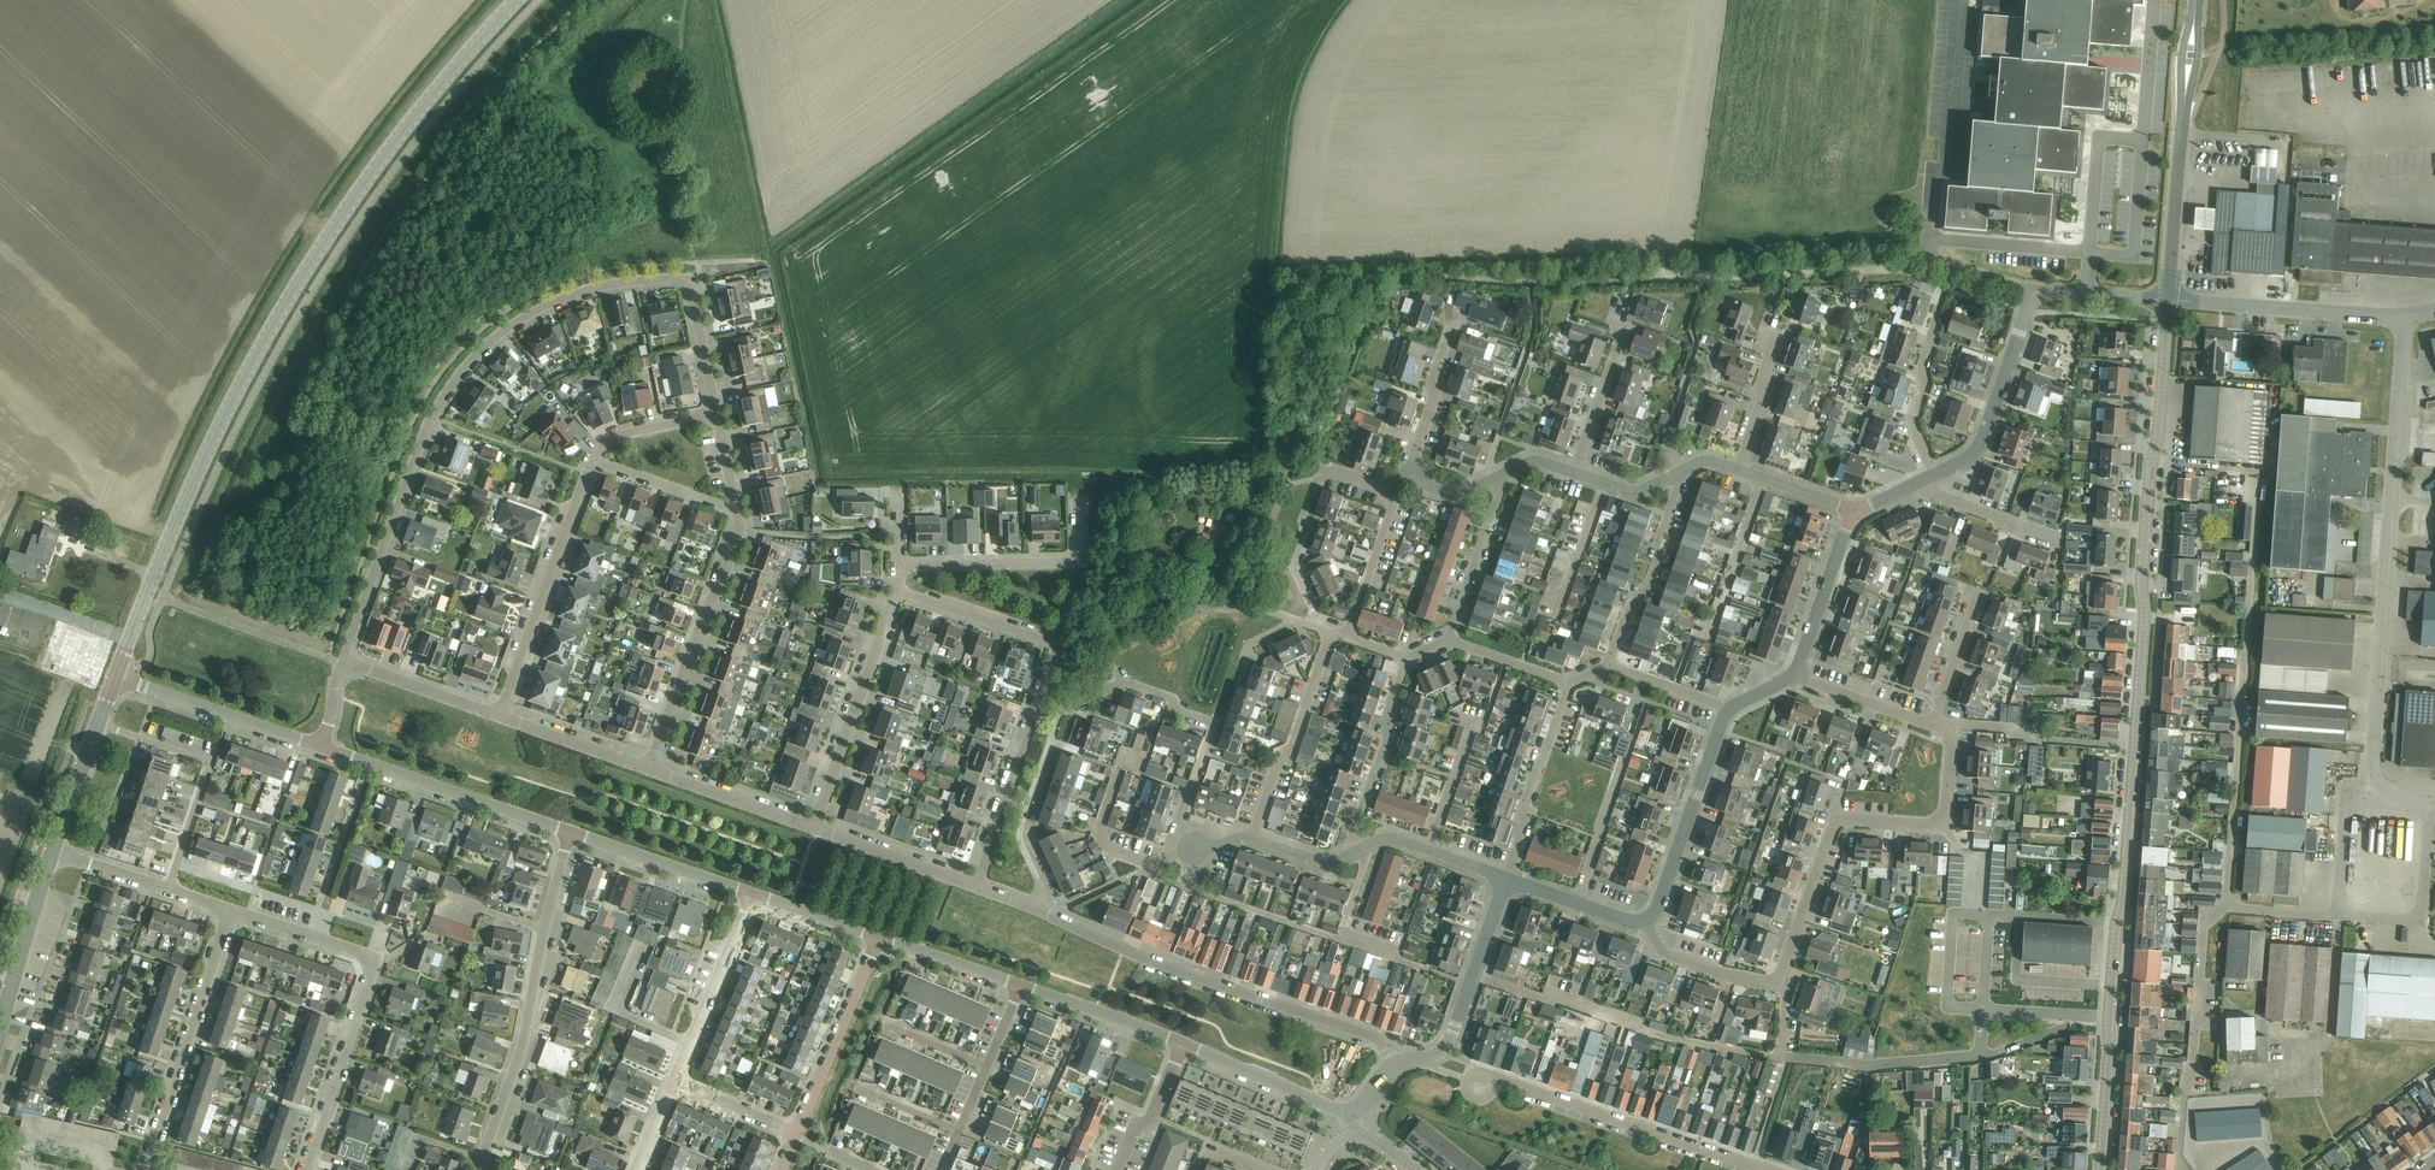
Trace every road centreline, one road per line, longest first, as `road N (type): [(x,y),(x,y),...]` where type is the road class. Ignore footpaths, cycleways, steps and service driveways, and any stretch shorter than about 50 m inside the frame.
road 1 (secondary): [(2103,1169),(2108,1026),(2169,301)]
road 2 (tertiary): [(117,676),(226,414),(310,266),(397,139),(519,0)]
road 3 (residential): [(345,663),(433,420),(454,386),(527,317),(593,293),(681,281),(716,415)]
road 4 (unclassified): [(2370,792),(2405,315)]
road 5 (residential): [(976,886),(1054,648),(896,591)]
road 6 (residential): [(1395,1064),(1378,1042),(1123,952),(1034,906)]
road 7 (residential): [(1780,980),(1839,822),(1944,818),(1951,738),(1932,725)]
road 8 (residential): [(492,1169),(571,833)]
road 9 (residential): [(1784,1031),(1775,1057),(1754,1054),(1473,978)]
road 10 (residential): [(304,1169),(375,955),(311,934)]
road 11 (residential): [(1767,1169),(1499,1082)]
road 12 (residential): [(736,512),(737,533),(647,769)]
road 13 (residential): [(147,1169),(231,909)]
road 14 (residential): [(500,716),(593,462)]
road 15 (residential): [(1195,849),(1179,826),(1216,722),(1129,682),(1106,693)]
road 16 (residential): [(168,888),(211,762),(99,722)]
road 17 (residential): [(814,828),(896,591)]
road 18 (residential): [(899,566),(1079,563),(1077,498)]
road 19 (unclassified): [(2405,315),(2169,301)]
road 20 (residential): [(1649,919),(1727,708)]
road 21 (residential): [(1254,838),(1333,632)]
road 22 (residential): [(1935,475),(1977,453),(2035,291)]
road 23 (residential): [(1935,475),(1911,426),(1953,267)]
road 24 (residential): [(571,833),(367,762)]
road 25 (residential): [(321,747),(117,676)]
road 26 (residential): [(878,939),(798,1133)]
road 27 (residential): [(1034,906),(1040,885),(1020,829),(1062,709)]
road 28 (residential): [(1508,880),(1538,762),(1569,683)]
road 29 (residential): [(1610,664),(1644,590),(1677,472)]
road 30 (residential): [(1195,849),(1145,862),(1104,847),(1098,834),(1120,772),(1145,759)]
road 31 (residential): [(675,1080),(750,893)]
road 32 (residential): [(1361,848),(1355,833),(1407,658)]
road 33 (unclassified): [(2339,912),(2417,916),(2428,797)]
road 34 (tertiary): [(0,1035),(52,851)]
road 35 (residential): [(750,893),(571,833)]
road 36 (residential): [(311,934),(367,762)]
road 37 (residential): [(1798,682),(1853,510)]
road 38 (residential): [(1348,1112),(1181,1045)]
road 39 (residential): [(814,828),(647,769)]
road 40 (residential): [(976,886),(814,828)]
road 41 (residential): [(1181,1045),(1020,985)]
road 42 (secondary): [(2169,301),(2182,130)]
road 43 (residential): [(1451,639),(1501,489),(1495,479)]
road 44 (residential): [(1407,479),(1451,316)]
road 45 (residential): [(1706,637),(1764,479)]
road 46 (residential): [(1348,636),(1407,479)]
road 47 (residential): [(500,716),(345,663)]
road 48 (residential): [(1575,473),(1622,321)]
road 49 (residential): [(1737,469),(1762,402),(1771,315)]
road 50 (residential): [(647,769),(500,716)]
road 51 (residential): [(1780,980),(1673,956),(1649,919)]
road 52 (residential): [(736,512),(593,462)]
road 53 (residential): [(2061,539),(1941,496),(1926,479)]
road 54 (residential): [(1020,985),(878,939)]
road 55 (residential): [(1578,903),(1624,763)]
road 56 (residential): [(1116,1169),(1138,1121),(1154,1116),(1181,1045)]
road 57 (residential): [(1980,588),(1932,725)]
road 58 (residential): [(1932,725),(1798,682)]
road 59 (residential): [(1429,850),(1475,719)]
road 60 (track): [(130,641),(0,595)]
road 61 (tertiary): [(52,851),(99,722)]
road 62 (residential): [(593,462),(615,436),(716,415)]
road 63 (residential): [(878,939),(750,893)]
road 64 (residential): [(1562,610),(1607,483)]
road 65 (residential): [(798,1133),(675,1080)]
road 66 (unclassified): [(2339,912),(2345,808),(2370,792)]
road 67 (secondary): [(2182,130),(2198,57),(2196,0)]
road 68 (secondary): [(2196,0),(2182,56),(2182,130)]
road 69 (residential): [(1569,683),(1451,639)]
road 70 (residential): [(1727,708),(1610,664)]
road 71 (residential): [(168,888),(52,851)]

